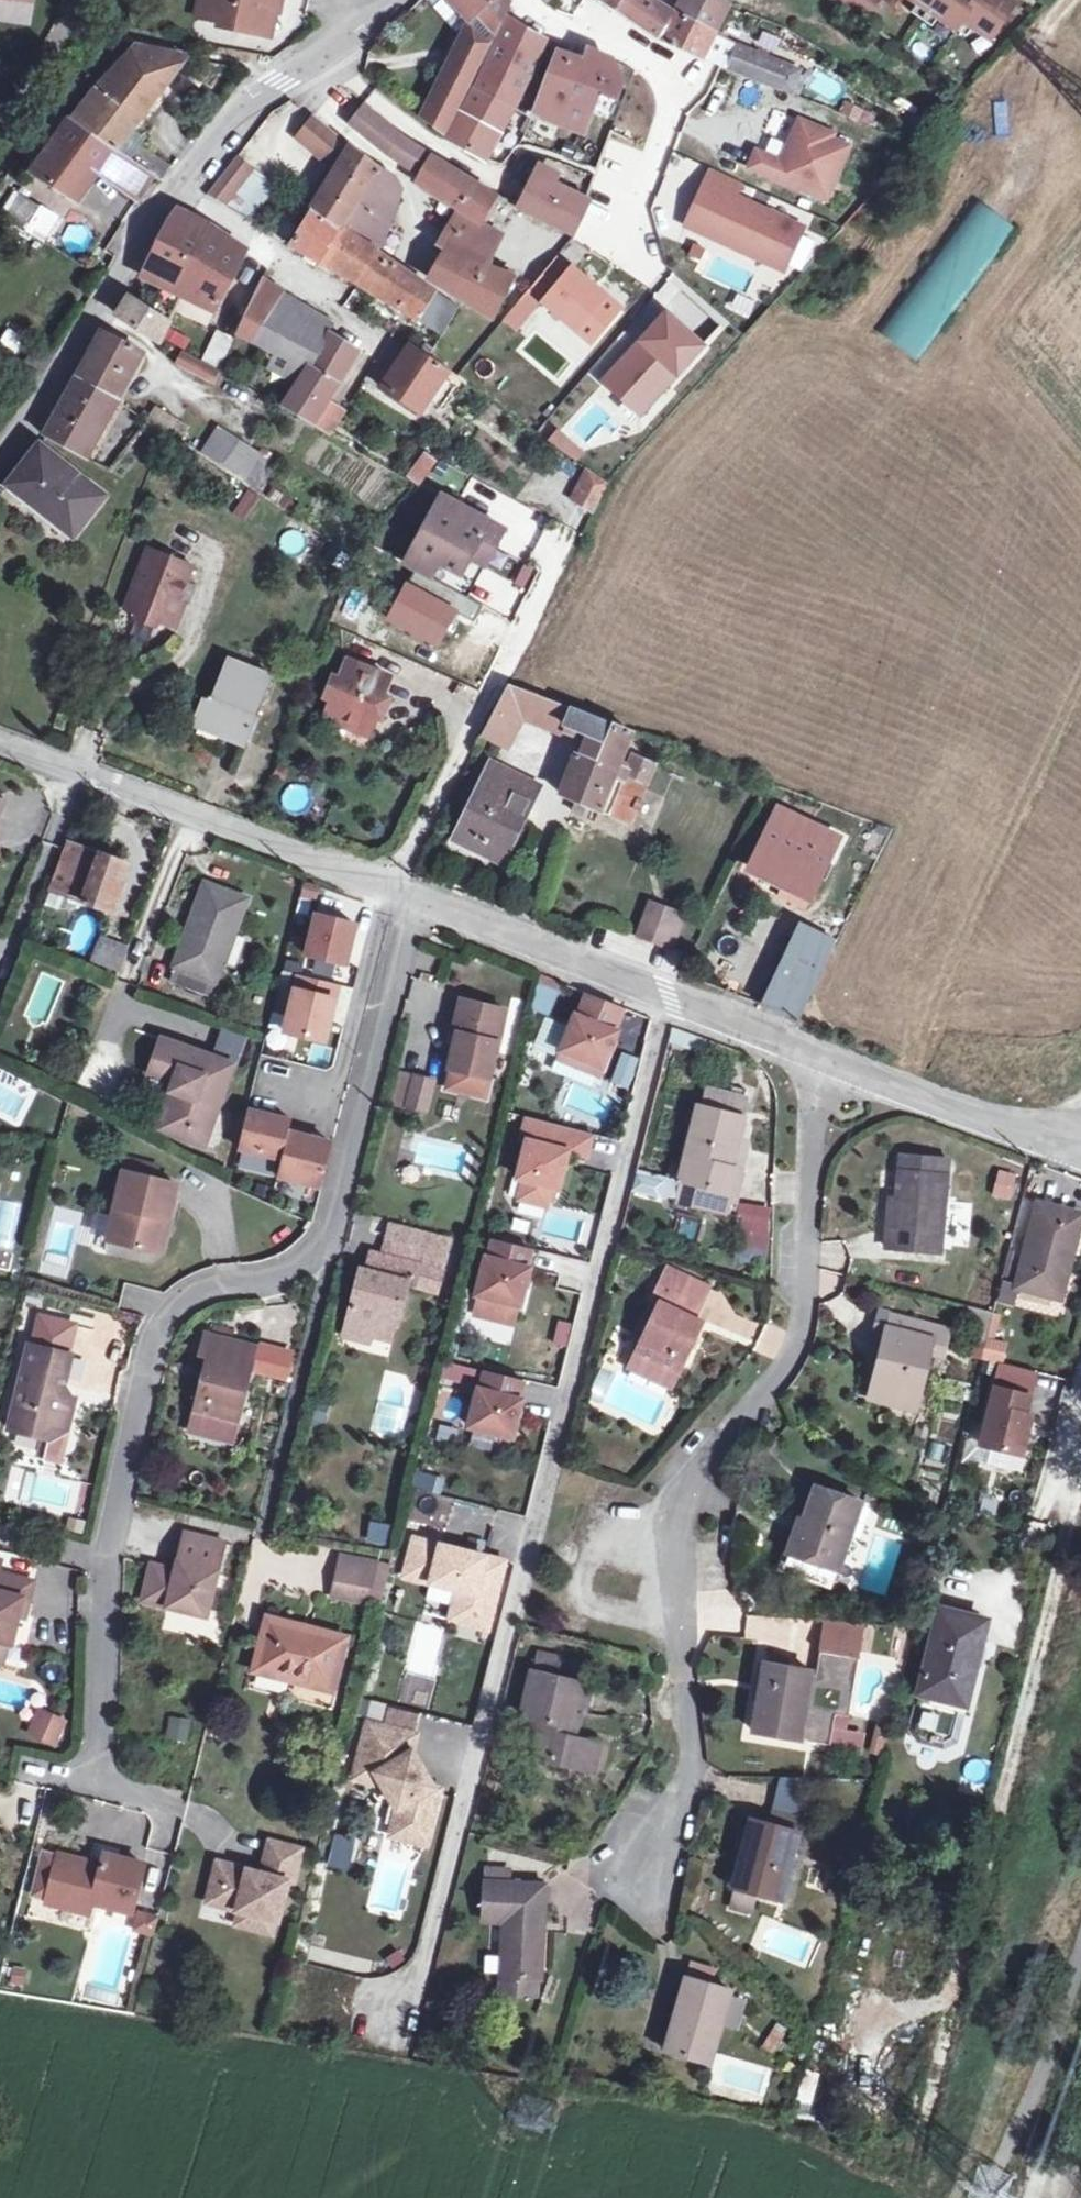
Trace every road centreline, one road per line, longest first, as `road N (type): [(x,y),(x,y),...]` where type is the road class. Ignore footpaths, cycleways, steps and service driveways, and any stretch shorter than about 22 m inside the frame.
road 1 (residential): [(389,2015),(423,1963),(668,994)]
road 2 (residential): [(99,1785),(106,1550),(161,1333),(179,1300),(323,1249),(341,1216),(415,897)]
road 3 (residential): [(640,1871),(680,1833),(696,1775),(679,1542),(704,1467),(804,1332),(806,1237),(826,1061)]
road 4 (unclassified): [(388,0),(277,84),(220,143),(0,466)]
road 5 (unclassified): [(389,887),(0,736)]
road 6 (unclassified): [(668,994),(415,897)]
road 7 (unclassified): [(1080,1132),(1015,1128),(826,1061)]
road 8 (residential): [(479,711),(389,887)]
road 9 (track): [(479,711),(570,538)]
road 10 (unclassified): [(826,1061),(668,994)]

